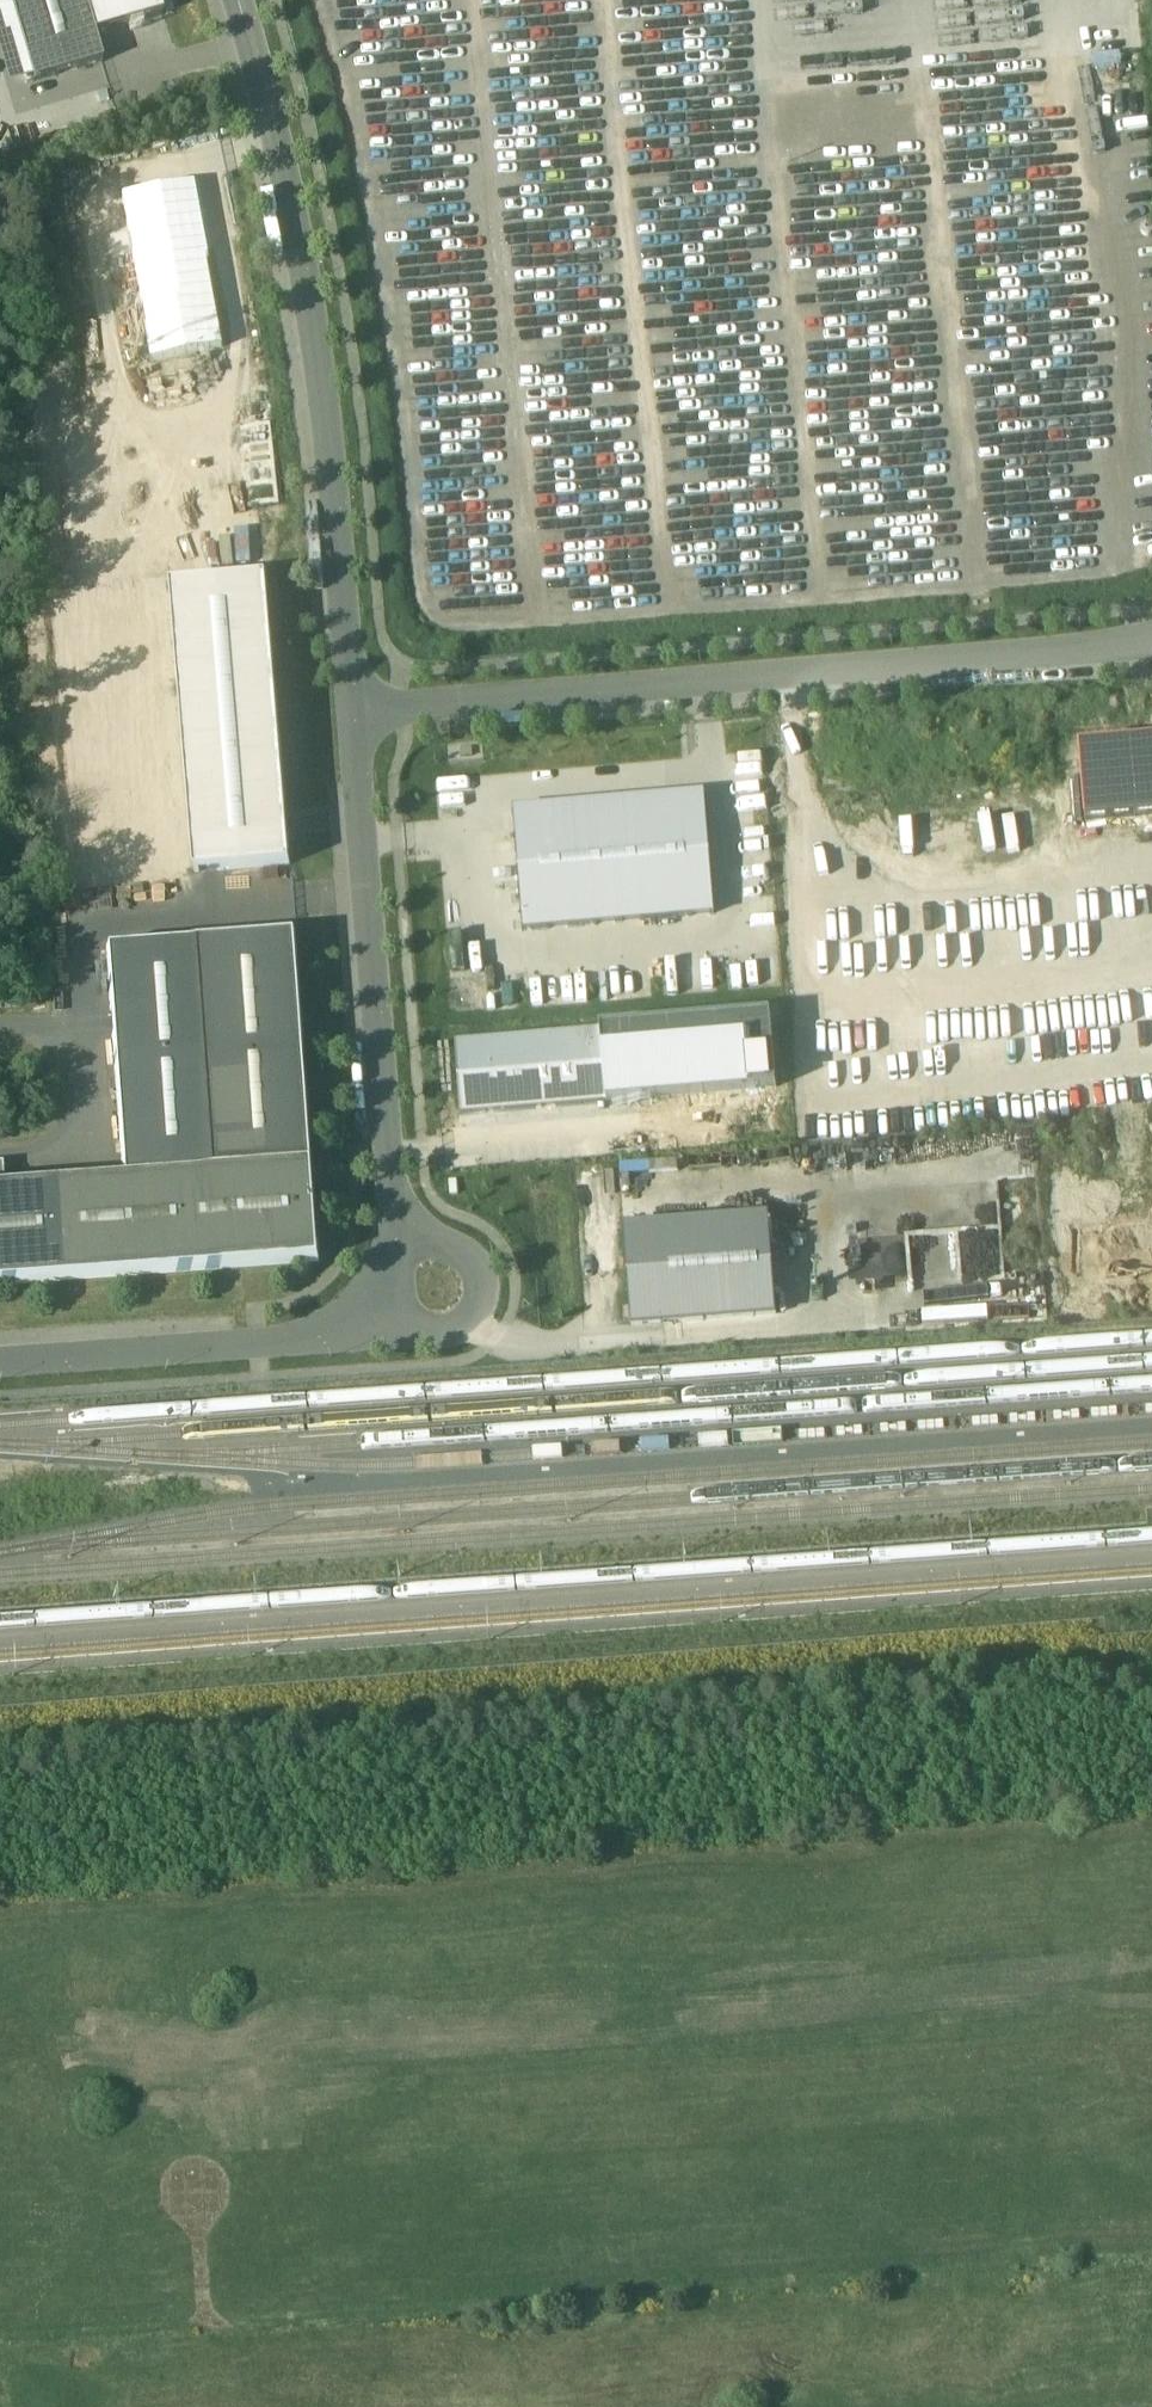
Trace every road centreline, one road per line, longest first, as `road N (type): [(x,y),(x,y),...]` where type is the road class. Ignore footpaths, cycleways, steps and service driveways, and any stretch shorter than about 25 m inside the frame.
road 1 (unclassified): [(349,714),(1151,641)]
road 2 (unclassified): [(236,0),(294,212),(320,372),(349,714)]
road 3 (unclassified): [(349,714),(394,1229)]
road 4 (unclassified): [(394,1229),(371,1290),(336,1327),(451,1332),(471,1316),(481,1292),(474,1265),(440,1242)]

